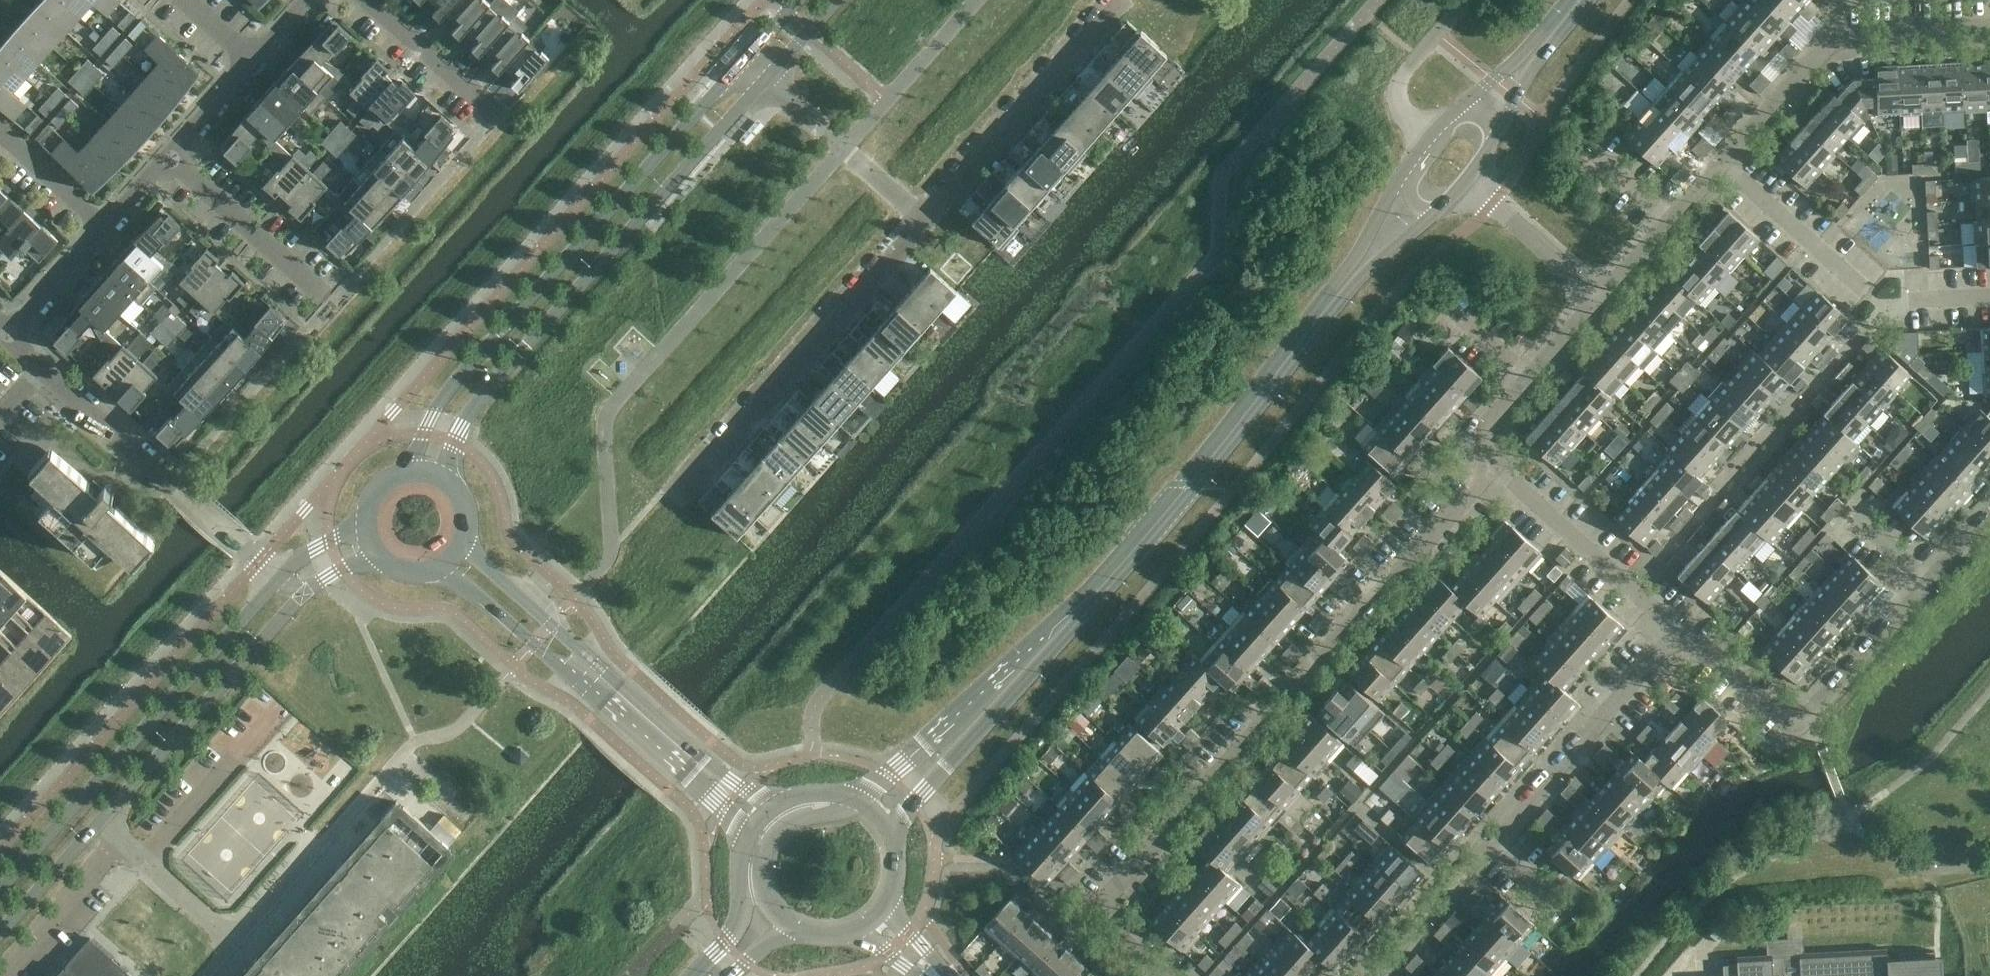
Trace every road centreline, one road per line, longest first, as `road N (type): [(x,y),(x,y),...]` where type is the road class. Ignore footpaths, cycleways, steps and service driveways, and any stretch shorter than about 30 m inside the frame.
road 1 (secondary): [(1406,166),(1339,280),(1085,593),(852,798)]
road 2 (secondary): [(894,843),(925,793),(1196,487),(1348,290),(1437,213)]
road 3 (residential): [(1169,975),(1094,910),(1502,465)]
road 4 (unclassified): [(743,56),(444,394),(416,472)]
road 5 (unclassified): [(442,479),(453,441),(483,394),(768,78)]
road 6 (residential): [(1374,975),(1684,633)]
road 7 (tertiary): [(0,933),(302,594)]
road 8 (residential): [(1684,633),(1778,719),(1812,716),(1989,507)]
road 9 (tertiary): [(280,575),(0,889)]
road 10 (tertiary): [(779,804),(720,775),(462,544)]
road 11 (tertiary): [(445,564),(748,834)]
road 12 (residential): [(678,496),(929,215)]
road 13 (residential): [(1989,31),(1839,33),(1724,159)]
road 14 (residential): [(280,575),(39,367)]
road 15 (residential): [(929,215),(1115,0)]
road 16 (residential): [(1502,465),(1684,633)]
road 17 (residential): [(7,332),(166,157)]
road 18 (residential): [(1598,297),(1492,412),(1489,434),(1502,465)]
road 19 (residential): [(929,215),(768,78)]
road 20 (residential): [(166,157),(306,0)]
road 21 (residential): [(166,157),(320,290)]
road 22 (residential): [(1863,286),(1724,159)]
road 23 (residential): [(1724,159),(1598,297)]
road 24 (unclassified): [(1598,297),(1466,180)]
road 25 (secondary): [(1494,141),(1542,55),(1589,0)]
road 26 (residential): [(365,0),(491,111)]
road 27 (secondary): [(748,834),(738,867),(739,919),(694,975)]
road 28 (secondary): [(1568,0),(1510,67),(1456,110)]

